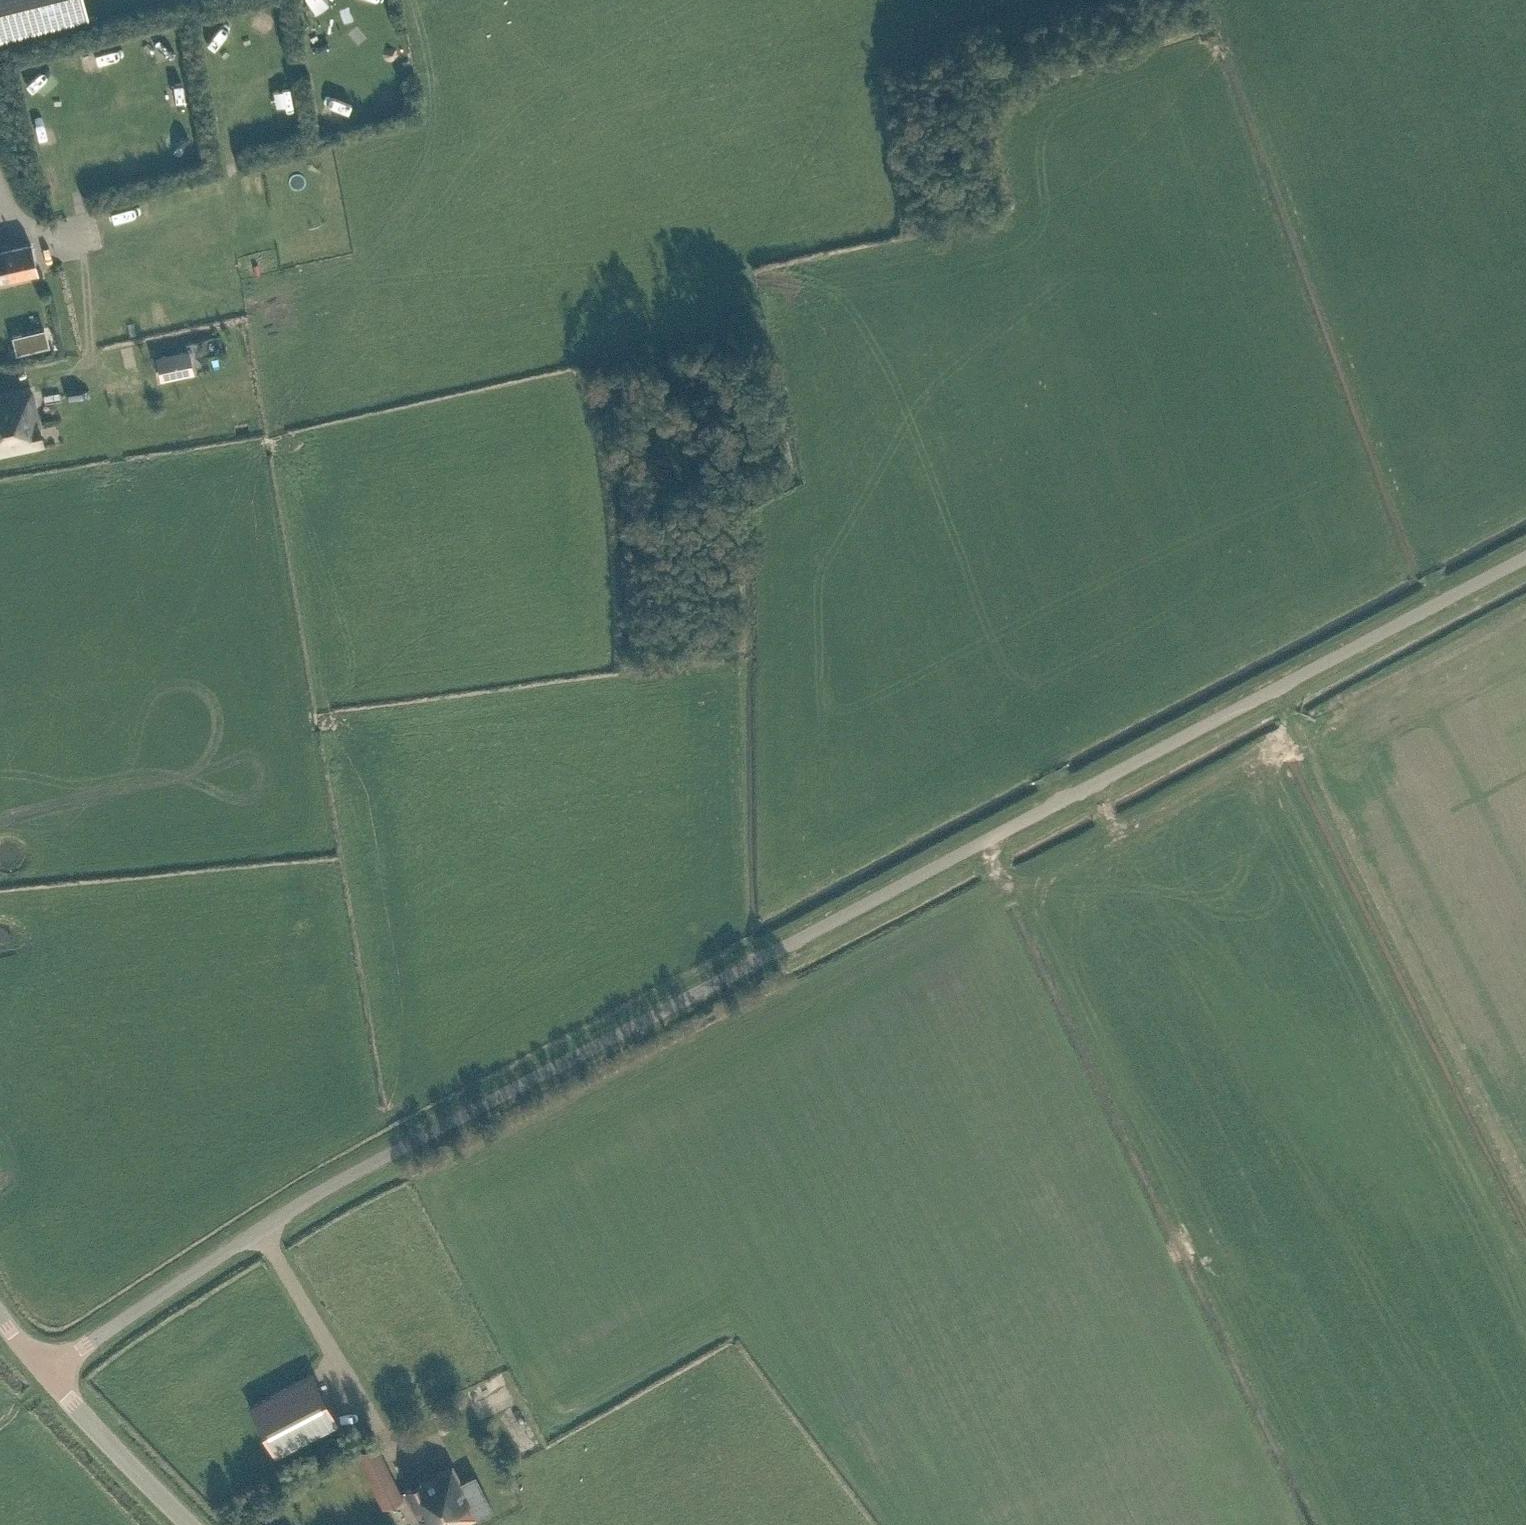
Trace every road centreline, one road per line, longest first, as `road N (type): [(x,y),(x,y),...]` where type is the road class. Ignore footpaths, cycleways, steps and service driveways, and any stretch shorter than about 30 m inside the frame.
road 1 (unclassified): [(45,1369),(407,1141),(1525,553)]
road 2 (track): [(35,228),(87,245),(233,205),(219,79),(384,44)]
road 3 (track): [(72,241),(44,114),(154,90)]
road 4 (unclassified): [(191,1524),(45,1369)]
road 5 (track): [(72,241),(93,334),(85,363),(44,398)]

